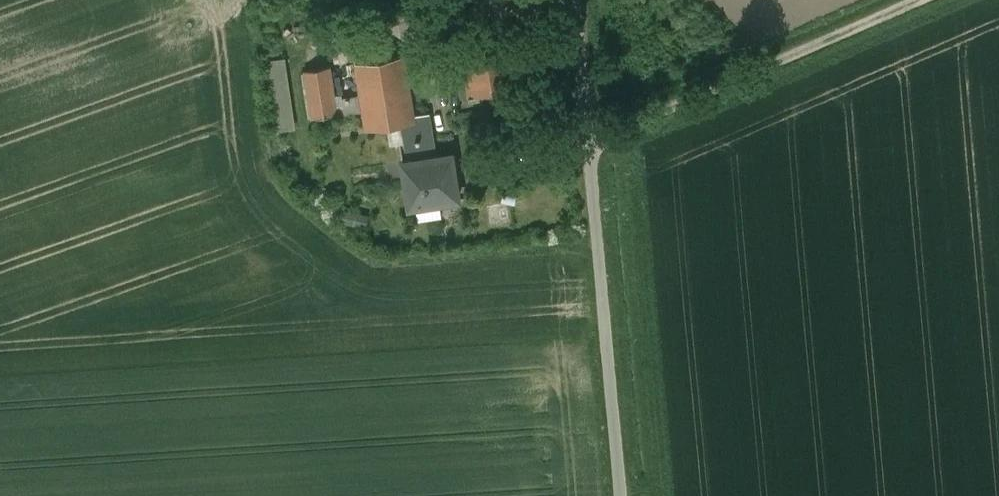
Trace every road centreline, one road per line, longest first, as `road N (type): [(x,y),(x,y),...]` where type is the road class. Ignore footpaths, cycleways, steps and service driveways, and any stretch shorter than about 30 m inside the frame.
road 1 (unclassified): [(622,495),(578,0)]
road 2 (track): [(591,140),(912,0)]

